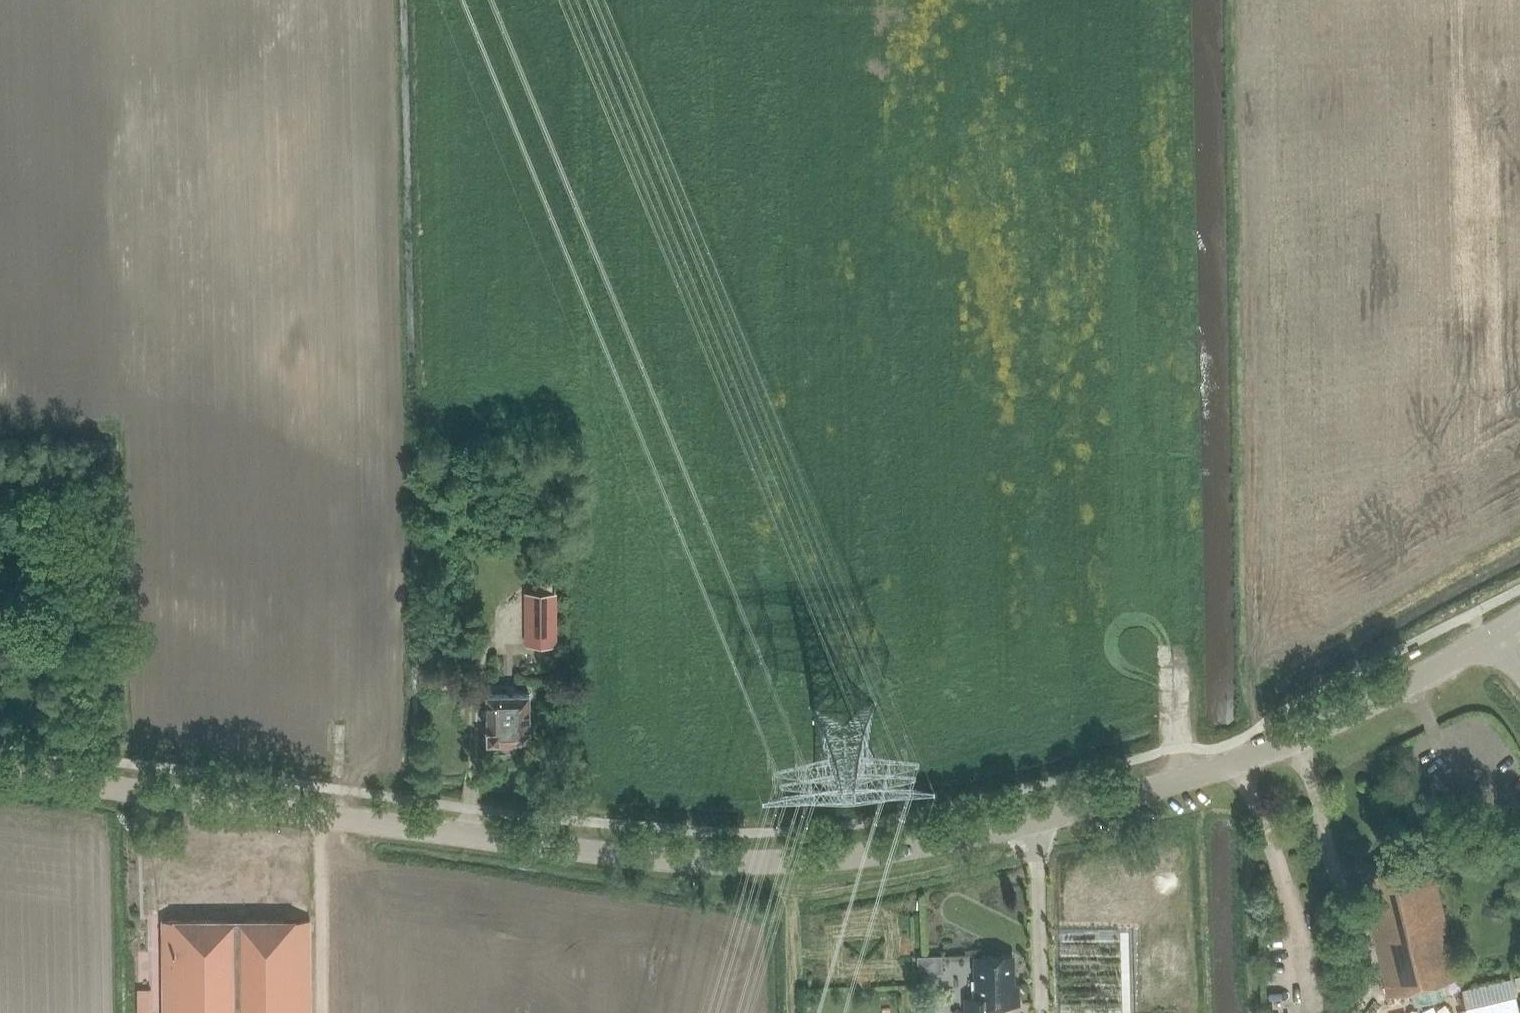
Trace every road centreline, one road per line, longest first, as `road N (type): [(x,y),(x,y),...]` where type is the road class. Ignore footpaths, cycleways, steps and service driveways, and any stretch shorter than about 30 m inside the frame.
road 1 (tertiary): [(1193,777),(864,856),(726,865),(0,776)]
road 2 (tertiary): [(1193,777),(1372,706),(1492,637)]

